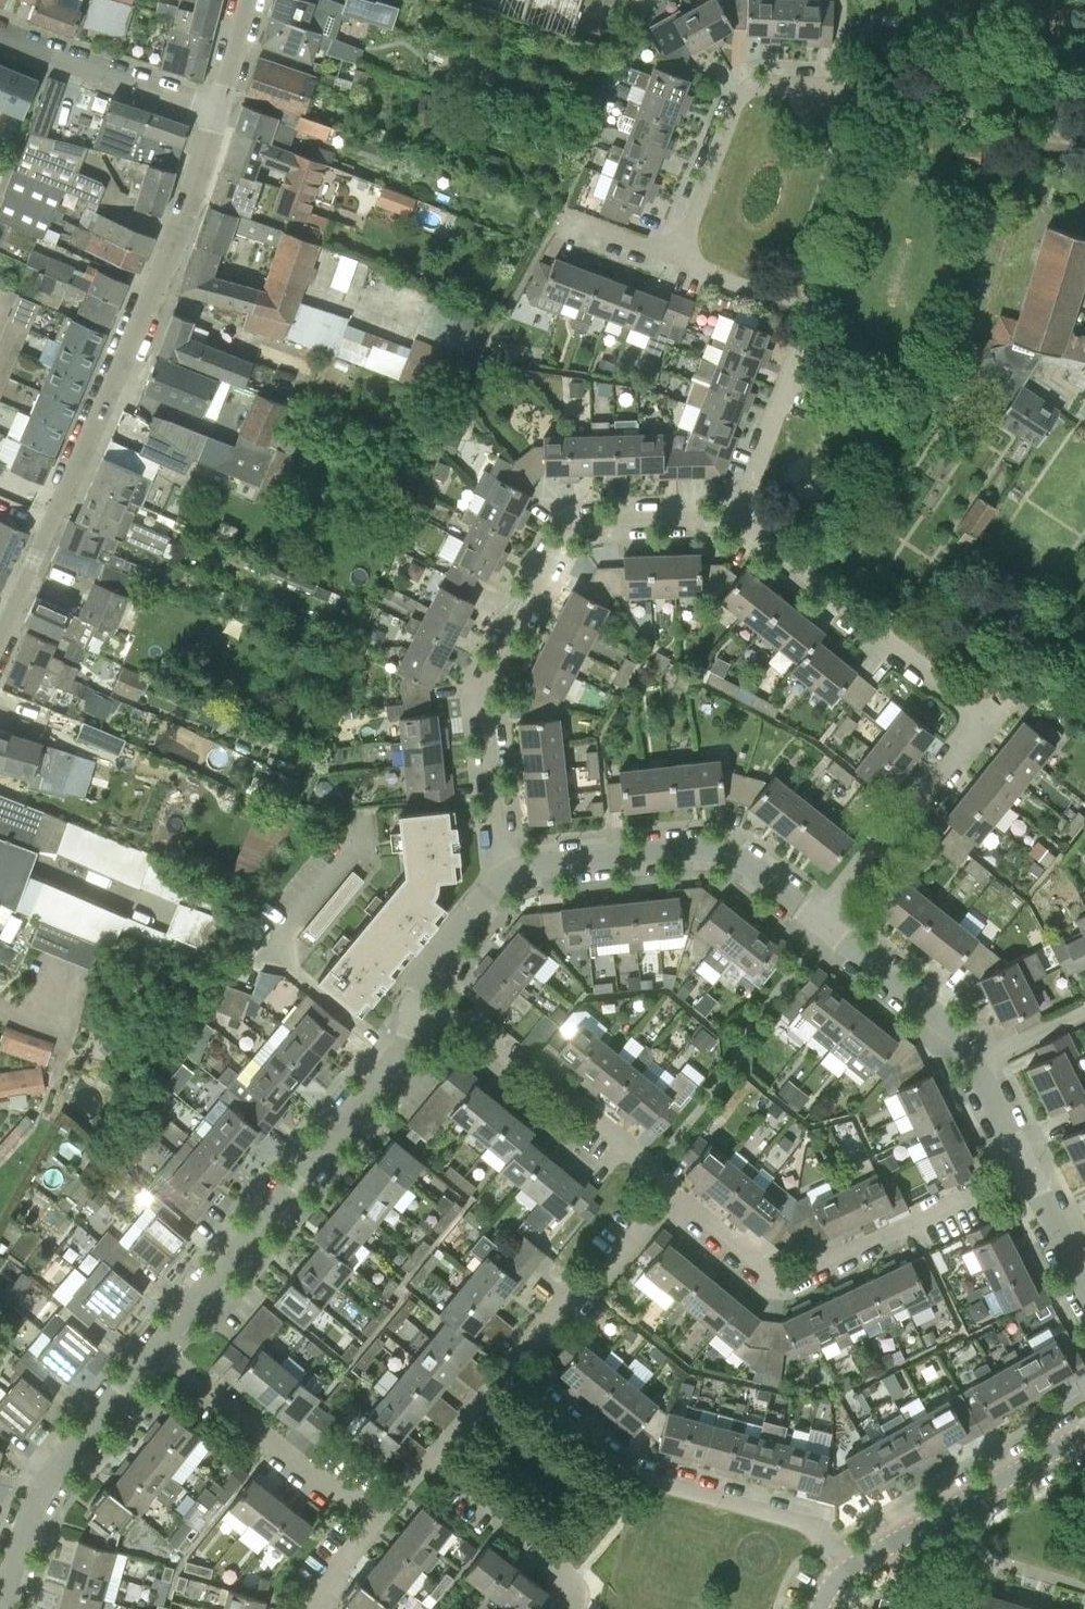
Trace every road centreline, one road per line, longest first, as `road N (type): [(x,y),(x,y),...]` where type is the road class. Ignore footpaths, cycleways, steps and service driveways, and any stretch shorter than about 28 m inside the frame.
road 1 (residential): [(0,635),(159,280),(214,110)]
road 2 (residential): [(515,871),(505,851),(488,683),(561,540),(594,522),(737,525)]
road 3 (residential): [(673,1197),(768,1276),(798,1279),(1030,1167)]
road 4 (residential): [(842,1570),(820,1526),(798,1512),(630,1464),(507,1364)]
road 5 (residential): [(396,1057),(154,1349)]
road 6 (residential): [(737,525),(809,327),(792,304),(678,258)]
road 7 (residential): [(826,928),(744,863),(713,851),(515,871)]
road 8 (residential): [(678,258),(739,97),(764,85),(839,88),(841,38)]
road 9 (residential): [(673,1197),(637,1155),(484,1035),(415,1013)]
road 10 (residential): [(986,718),(737,525)]
road 11 (residential): [(2,1608),(41,1489),(154,1349)]
road 12 (residential): [(379,1521),(154,1349)]
road 13 (tertiary): [(842,1570),(1084,1431)]
road 14 (residential): [(396,1057),(275,955),(344,861)]
road 15 (residential): [(826,928),(986,718)]
road 16 (residential): [(507,1364),(562,1296),(597,1285),(673,1197)]
road 17 (residential): [(214,110),(0,34)]
road 18 (residential): [(554,1608),(558,1593),(547,1564),(429,1456)]
road 19 (residential): [(977,1061),(954,1032),(826,928)]
road 20 (residential): [(515,871),(430,965),(415,1013)]
road 21 (residential): [(678,258),(557,213)]
road 22 (residential): [(1084,1283),(1030,1167)]
road 23 (residential): [(429,1456),(507,1364)]

